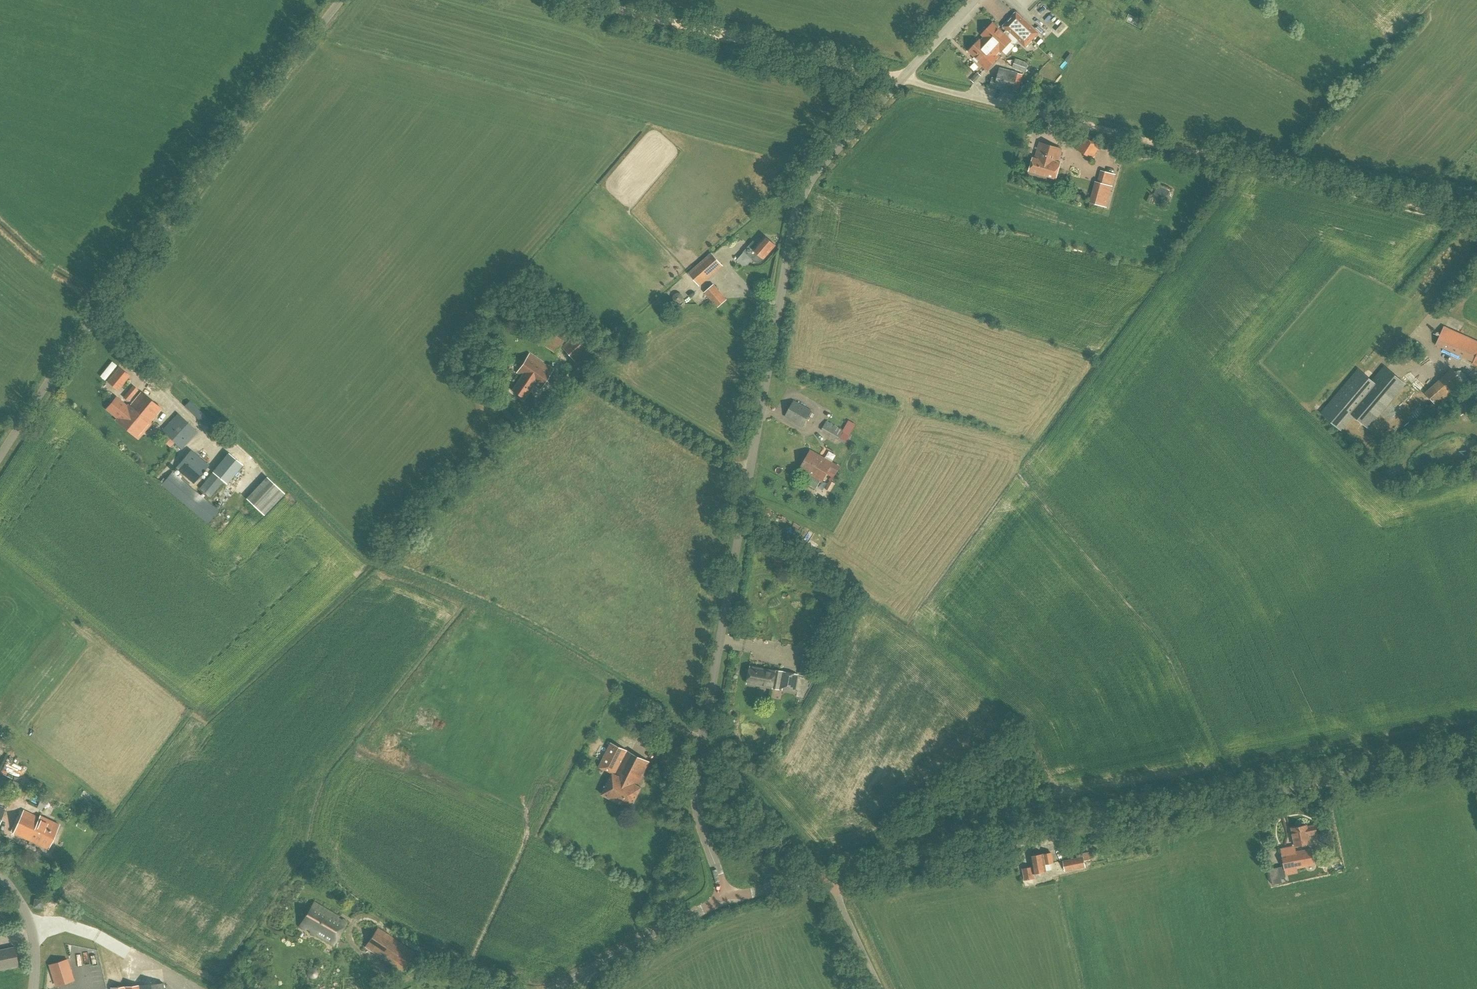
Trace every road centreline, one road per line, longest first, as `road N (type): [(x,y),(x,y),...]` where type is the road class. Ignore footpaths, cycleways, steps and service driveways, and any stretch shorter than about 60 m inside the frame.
road 1 (unclassified): [(726,896),(699,813),(698,768),(798,206),(820,167),(974,0)]
road 2 (secondary): [(829,877),(1476,749)]
road 3 (unclassified): [(0,456),(86,325),(340,0)]
road 4 (track): [(1064,119),(582,0)]
road 5 (track): [(1476,222),(1064,119)]
road 6 (secondary): [(559,987),(726,896)]
road 7 (unclassified): [(882,988),(829,877)]

